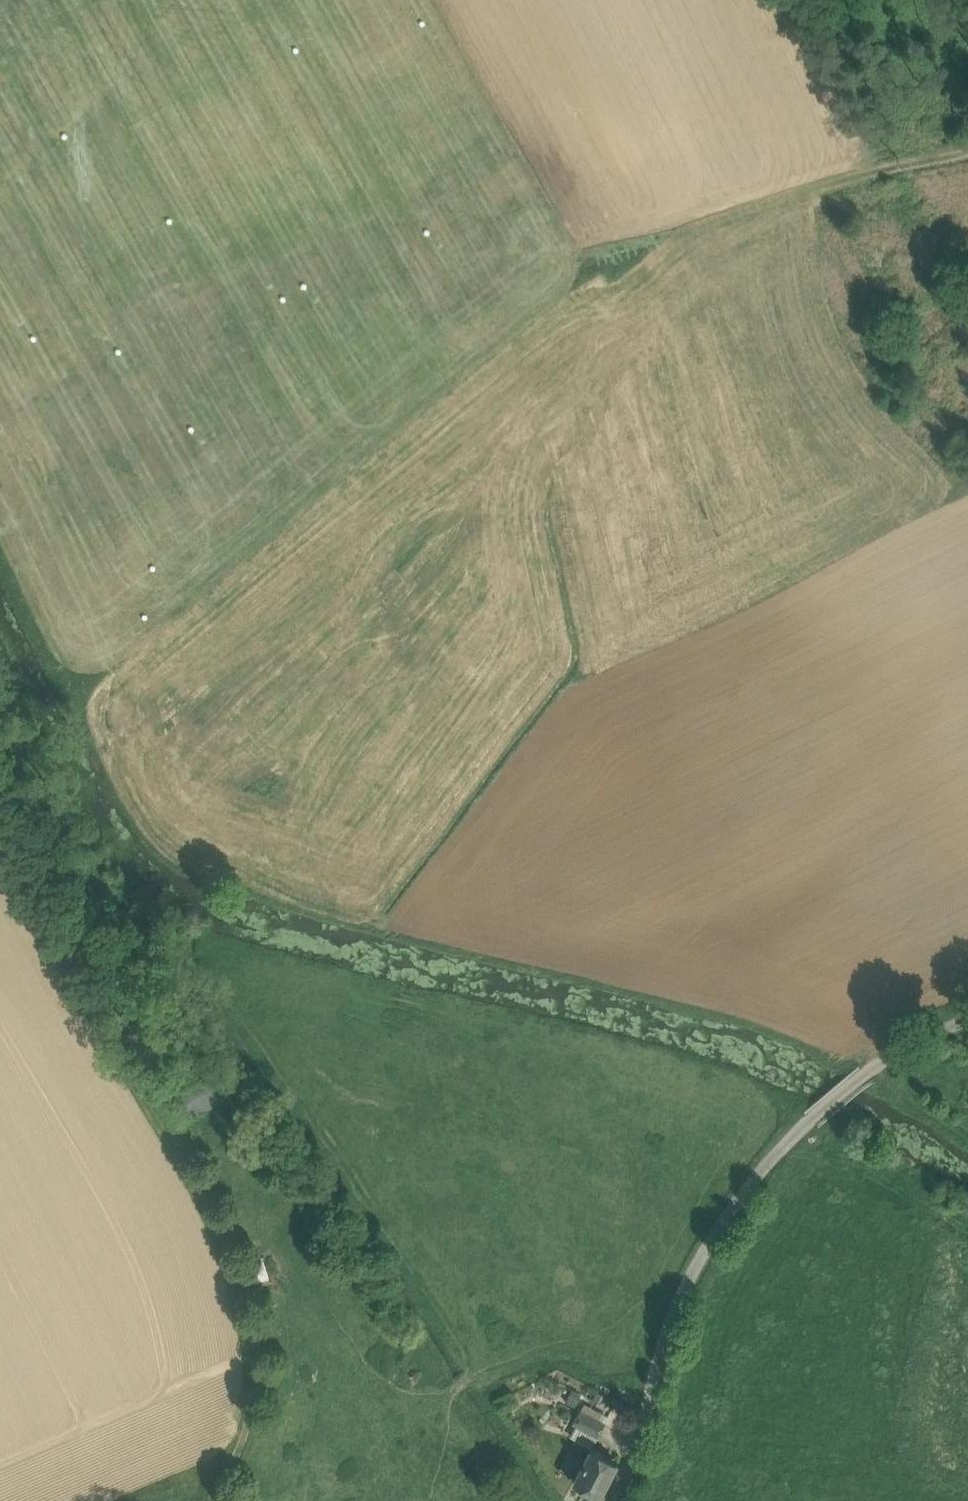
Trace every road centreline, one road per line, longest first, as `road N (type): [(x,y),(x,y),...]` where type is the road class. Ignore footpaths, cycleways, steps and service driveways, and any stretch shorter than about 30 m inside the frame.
road 1 (track): [(214,1500),(243,1454),(257,1403),(249,1313),(220,1223),(0,848)]
road 2 (unclassified): [(967,1021),(864,1071),(767,1160),(727,1214),(664,1334),(638,1440),(609,1500)]

